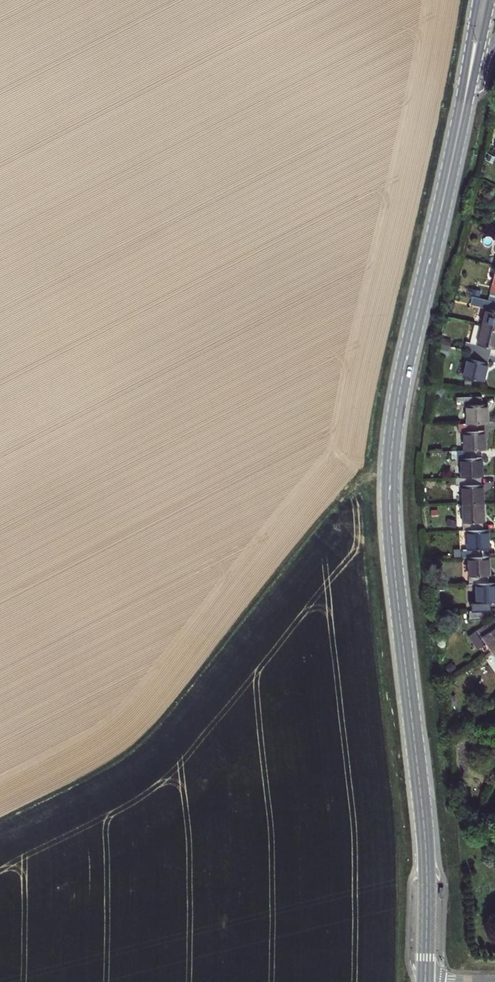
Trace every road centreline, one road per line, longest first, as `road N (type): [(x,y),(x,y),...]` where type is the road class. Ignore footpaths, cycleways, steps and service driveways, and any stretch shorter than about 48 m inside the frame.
road 1 (secondary): [(426,981),(426,837),(390,475),(454,147)]
road 2 (track): [(0,825),(131,758),(340,497),(362,480),(390,475)]
road 3 (secondary): [(477,0),(454,147)]

